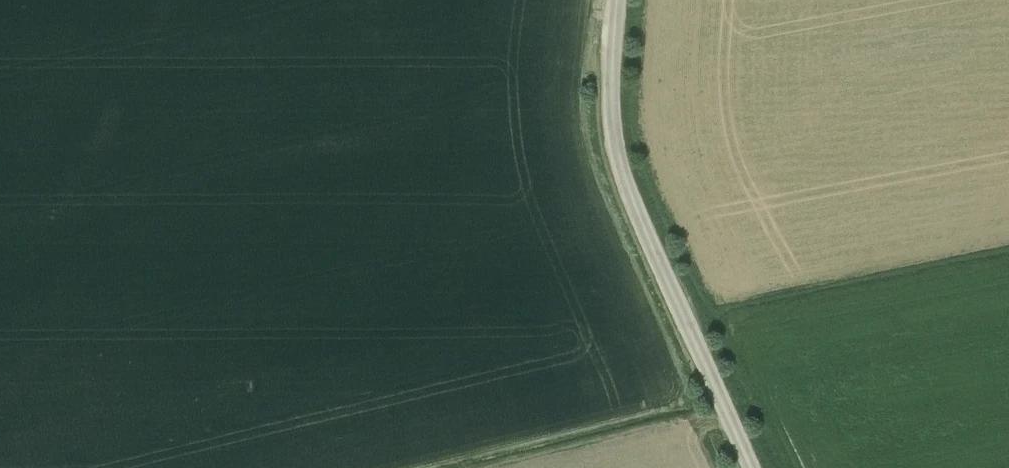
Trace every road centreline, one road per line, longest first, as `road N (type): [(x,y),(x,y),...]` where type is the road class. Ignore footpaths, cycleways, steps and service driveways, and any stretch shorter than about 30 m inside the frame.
road 1 (unclassified): [(752,467),(625,181),(612,118),(615,0)]

